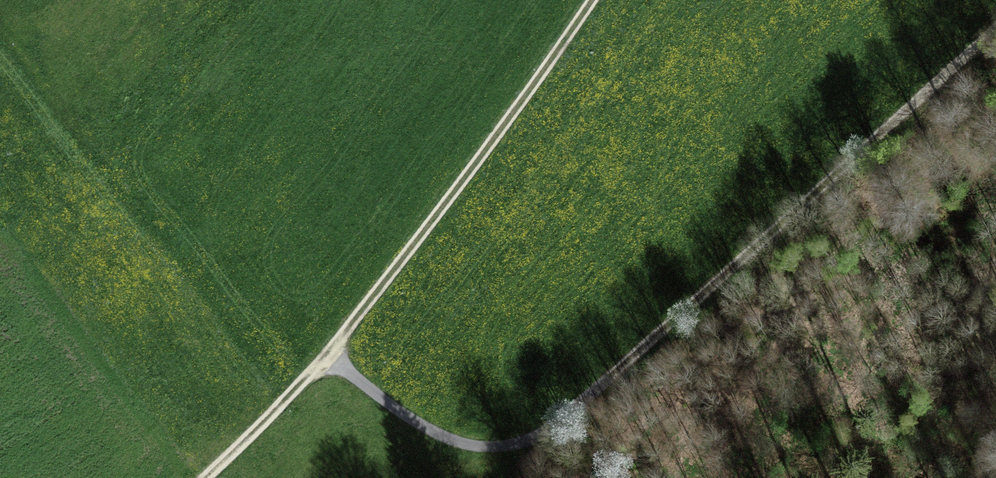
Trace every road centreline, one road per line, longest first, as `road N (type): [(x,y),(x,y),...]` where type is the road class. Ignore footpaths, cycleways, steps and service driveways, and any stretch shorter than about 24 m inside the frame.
road 1 (track): [(328,357),(445,437),(501,446),(546,431),(995,30)]
road 2 (track): [(328,357),(593,0)]
road 3 (track): [(196,477),(328,357)]

